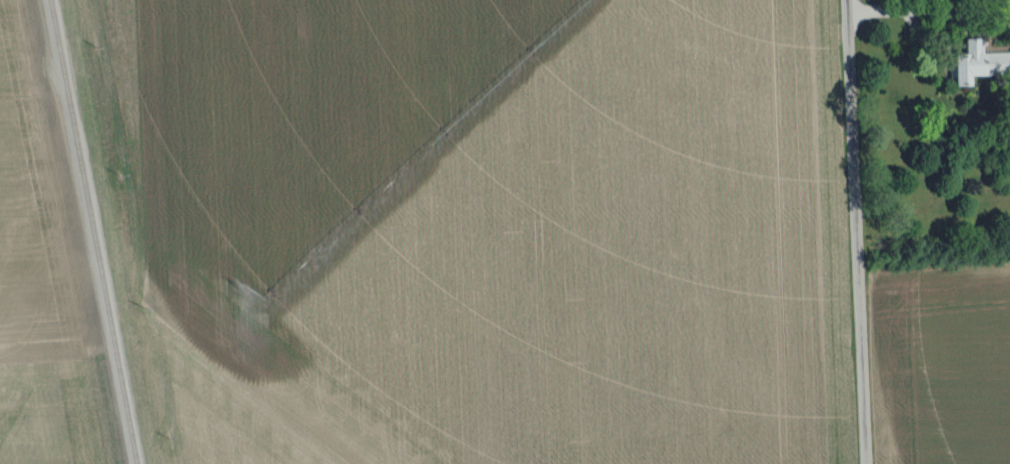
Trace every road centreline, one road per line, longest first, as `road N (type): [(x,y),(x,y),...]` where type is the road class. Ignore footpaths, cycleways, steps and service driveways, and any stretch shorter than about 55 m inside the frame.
road 1 (residential): [(867,463),(849,0)]

